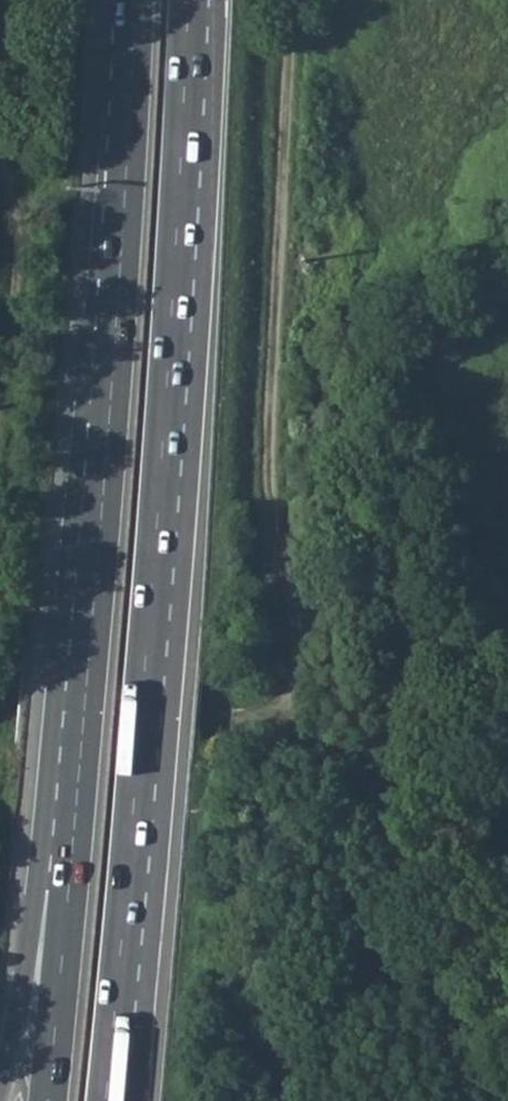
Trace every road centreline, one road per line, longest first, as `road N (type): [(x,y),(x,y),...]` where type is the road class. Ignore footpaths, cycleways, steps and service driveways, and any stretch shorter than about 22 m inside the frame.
road 1 (trunk): [(136,0),(117,325),(48,1100)]
road 2 (trunk): [(109,1100),(166,472),(194,0)]
road 3 (track): [(289,0),(269,489),(290,610),(277,710),(187,715),(16,701)]

